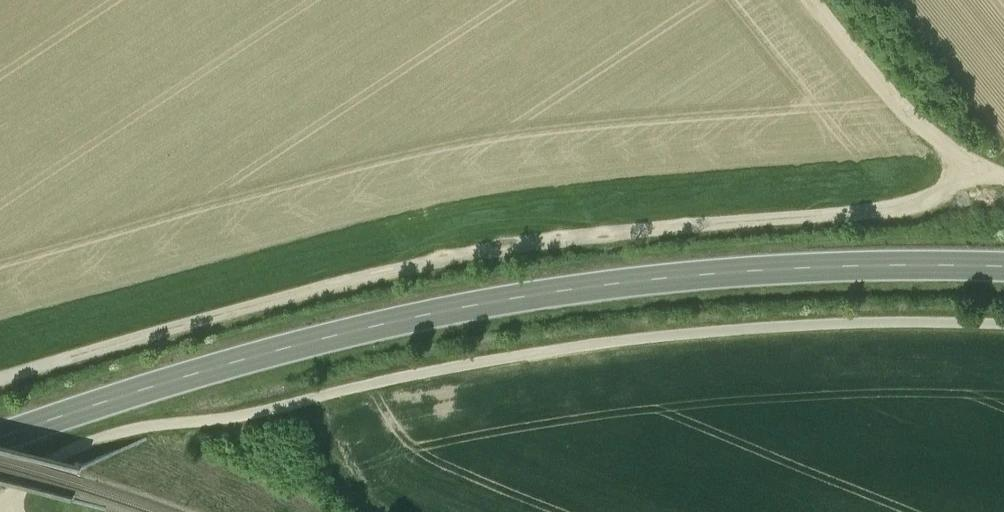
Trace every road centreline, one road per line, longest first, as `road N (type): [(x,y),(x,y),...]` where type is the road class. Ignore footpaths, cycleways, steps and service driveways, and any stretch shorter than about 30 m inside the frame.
road 1 (track): [(10,511),(24,479),(126,435),(213,423),(458,366),(709,330),(1003,324)]
road 2 (primary): [(1003,273),(665,289),(320,346),(0,443)]
road 3 (track): [(966,164),(930,208),(676,228),(447,261),(152,333),(0,381)]
road 4 (track): [(810,0),(875,81),(966,164),(1003,178)]

